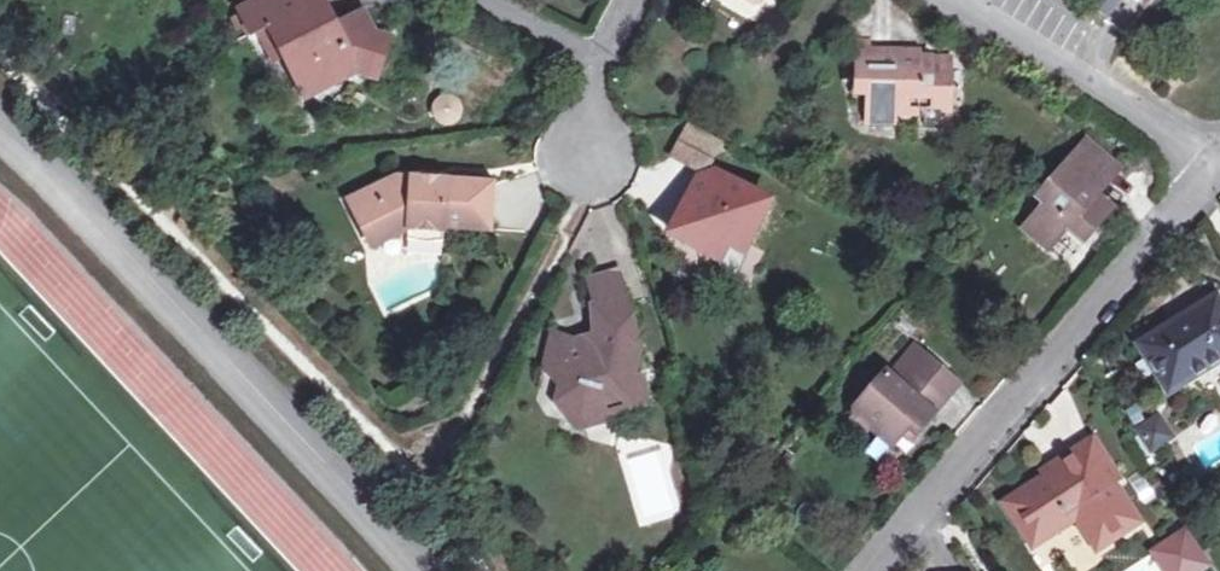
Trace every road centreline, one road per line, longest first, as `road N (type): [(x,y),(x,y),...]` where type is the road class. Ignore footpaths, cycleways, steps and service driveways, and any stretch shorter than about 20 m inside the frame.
road 1 (residential): [(0,136),(377,512),(420,570)]
road 2 (residential): [(875,570),(1214,168)]
road 3 (residential): [(1214,168),(951,0)]
road 4 (residential): [(484,0),(597,59)]

